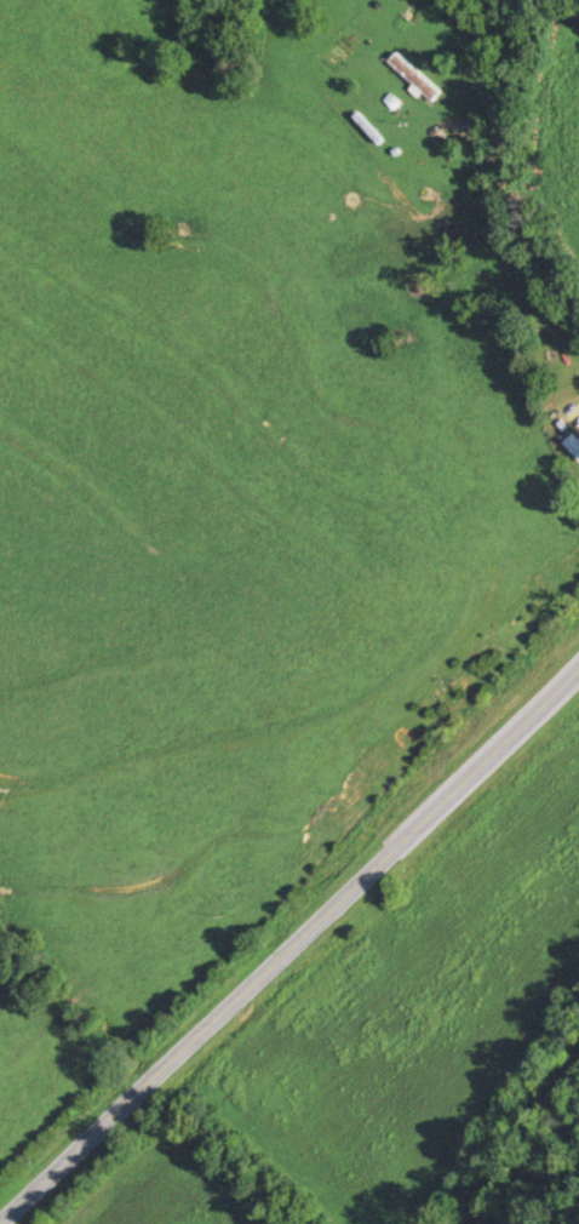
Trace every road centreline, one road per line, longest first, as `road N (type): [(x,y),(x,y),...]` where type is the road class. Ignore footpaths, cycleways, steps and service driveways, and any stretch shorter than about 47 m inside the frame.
road 1 (primary): [(1,1223),(578,676)]

